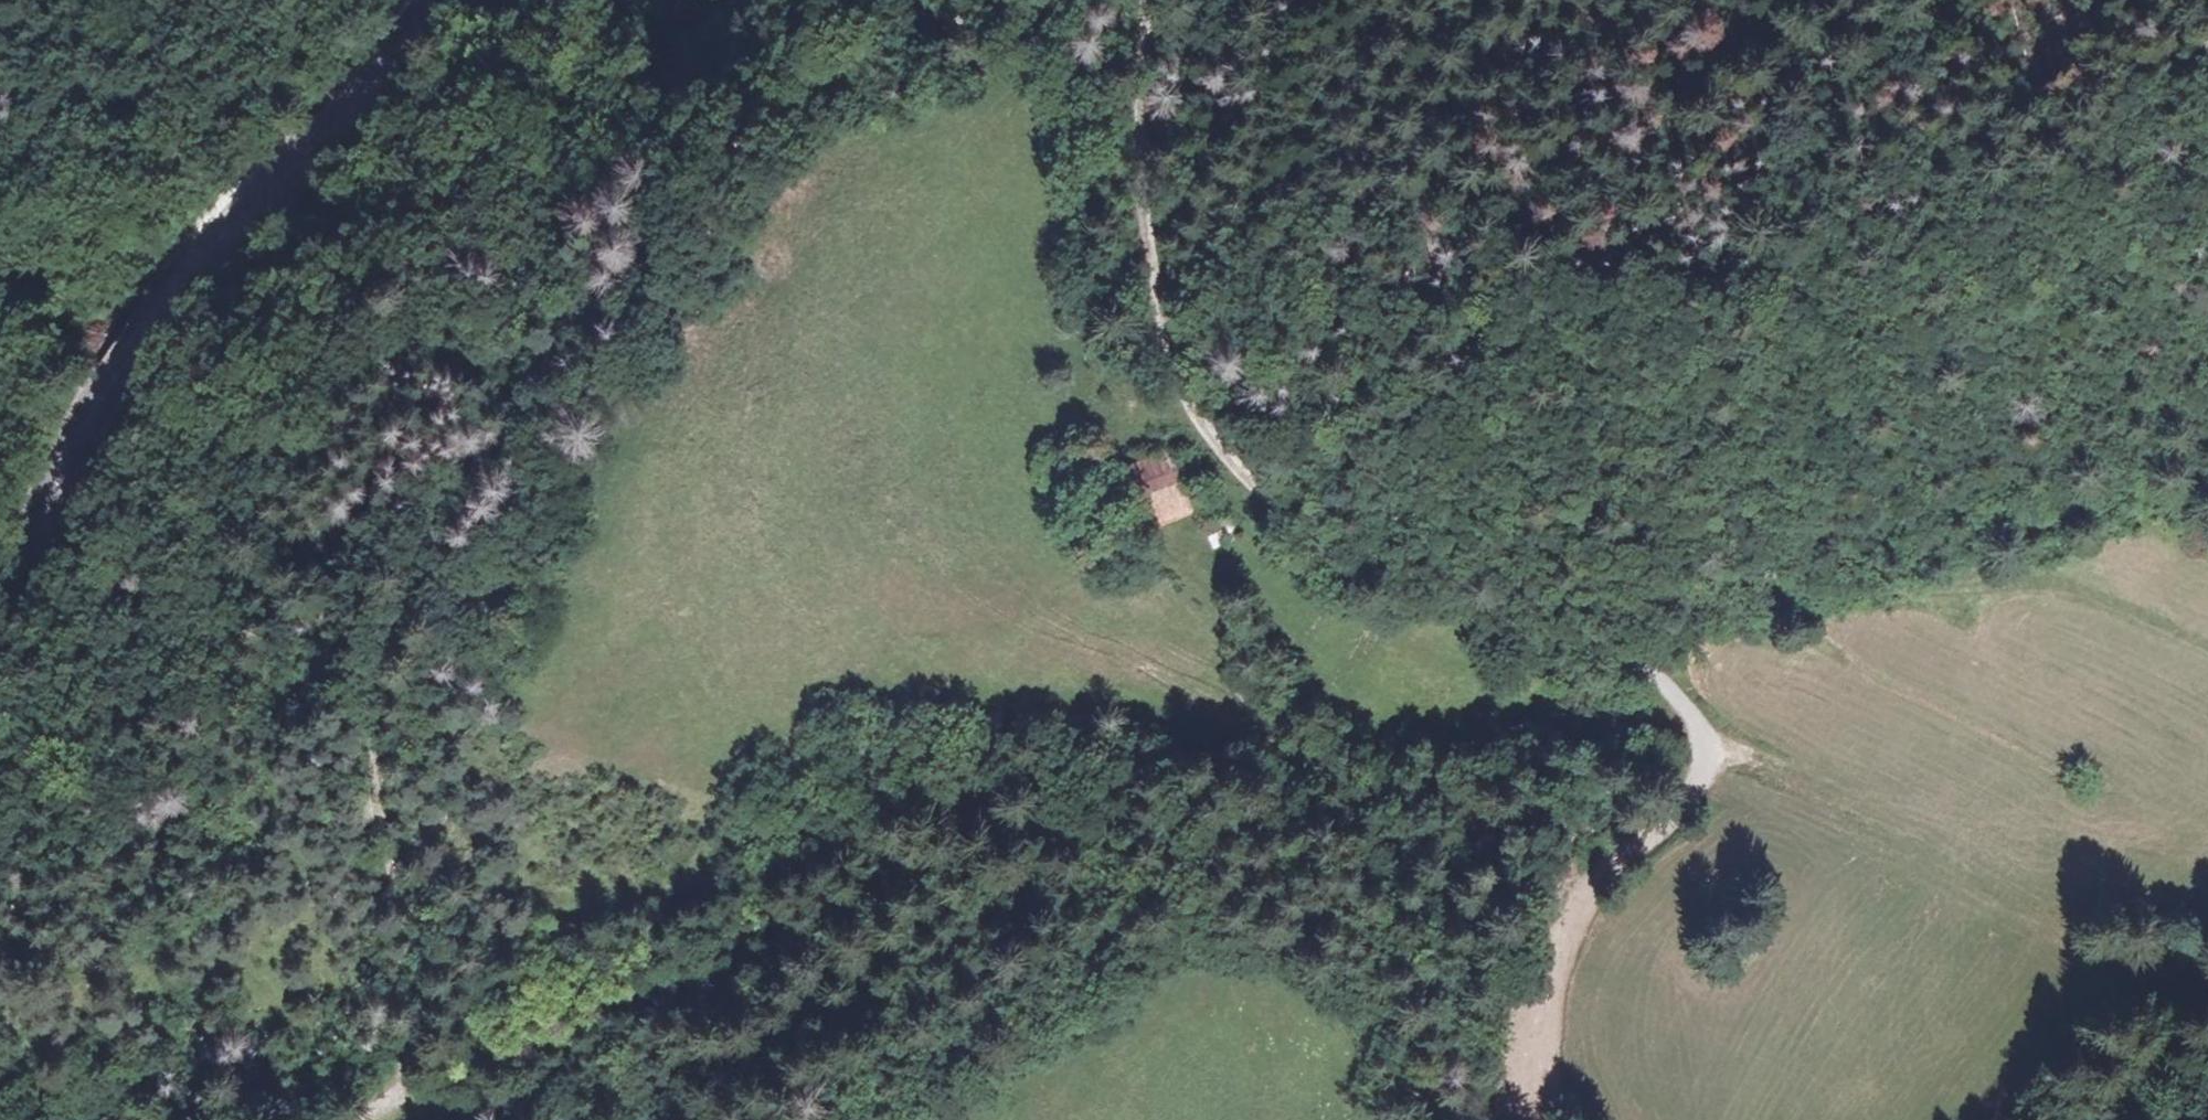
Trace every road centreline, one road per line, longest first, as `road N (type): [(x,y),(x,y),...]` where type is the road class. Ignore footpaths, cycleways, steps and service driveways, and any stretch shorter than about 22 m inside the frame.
road 1 (track): [(1149,0),(1140,34),(1143,229),(1178,396),(1277,507),(1414,601),(1476,612)]
road 2 (tertiary): [(442,0),(136,337),(57,484),(0,618)]
road 3 (track): [(1476,612),(1740,561),(2207,426)]
road 4 (track): [(1476,612),(1596,647),(1659,679),(1690,720),(1699,758),(1684,806),(1577,925),(1541,1017),(1540,1119)]
road 5 (track): [(1538,1098),(1379,1118)]

